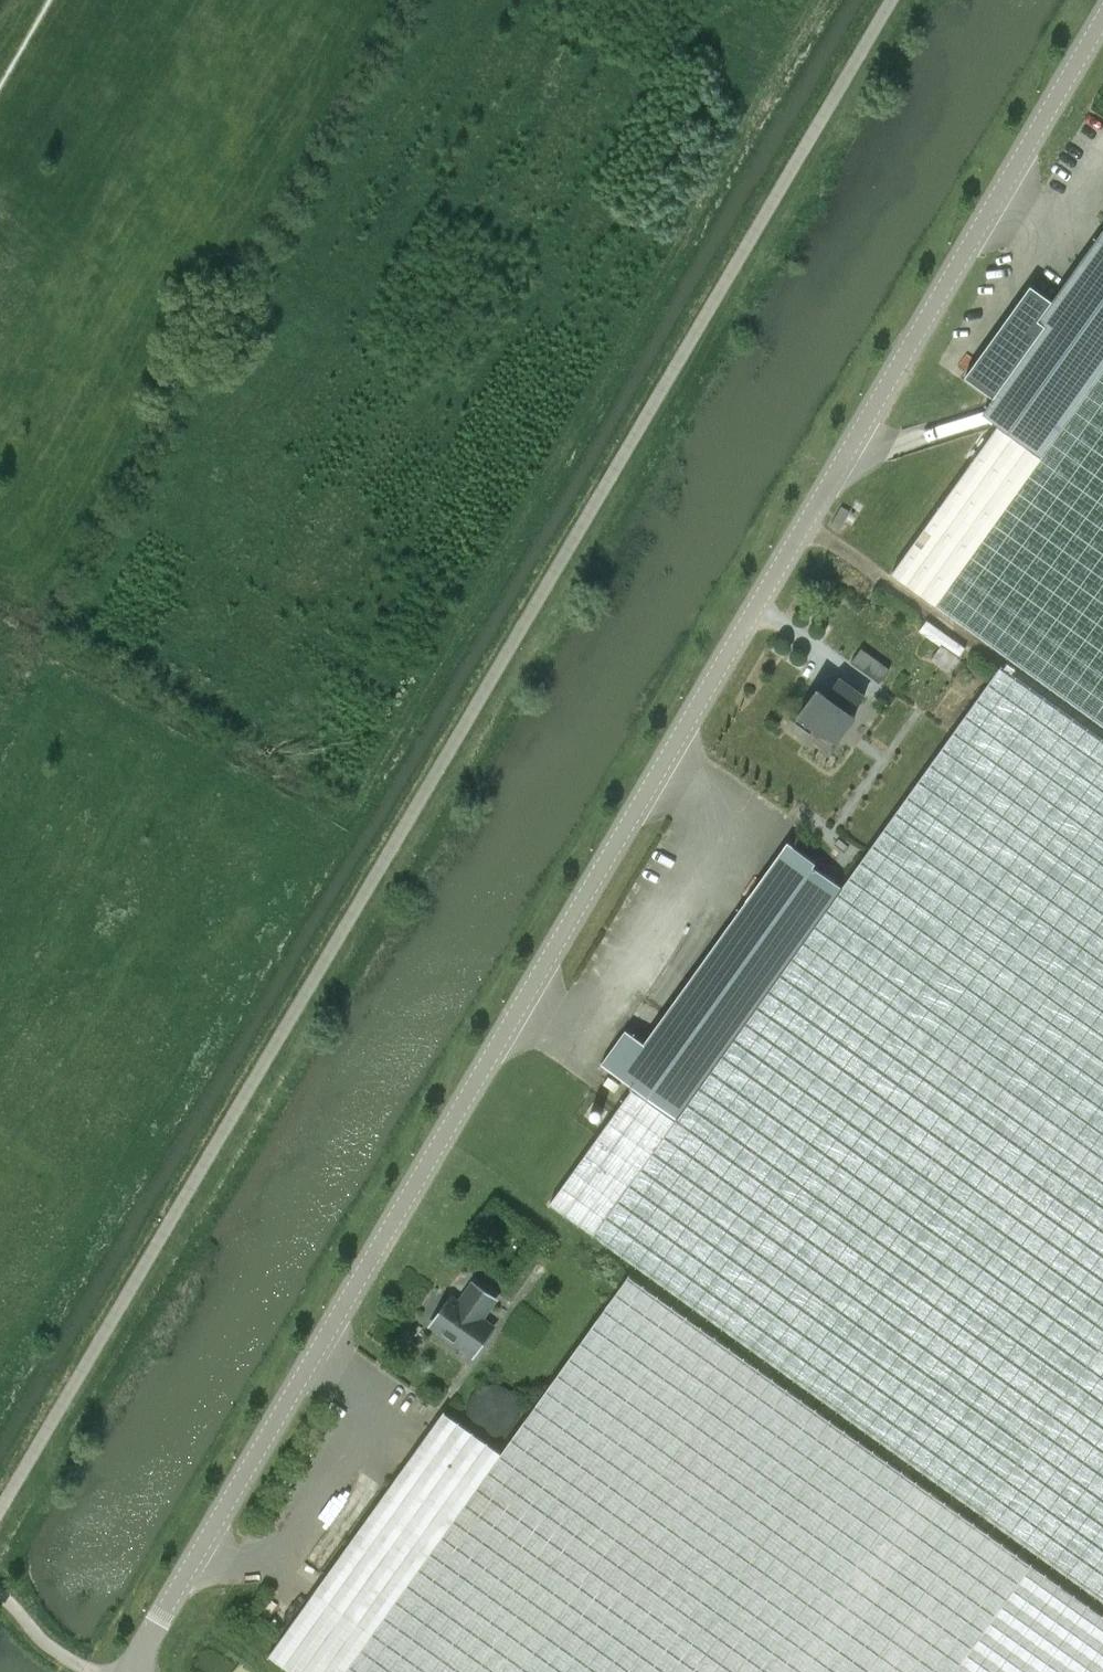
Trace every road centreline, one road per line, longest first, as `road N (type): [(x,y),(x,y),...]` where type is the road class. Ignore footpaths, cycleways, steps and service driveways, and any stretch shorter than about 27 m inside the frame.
road 1 (residential): [(134,1671),(1102,27)]

